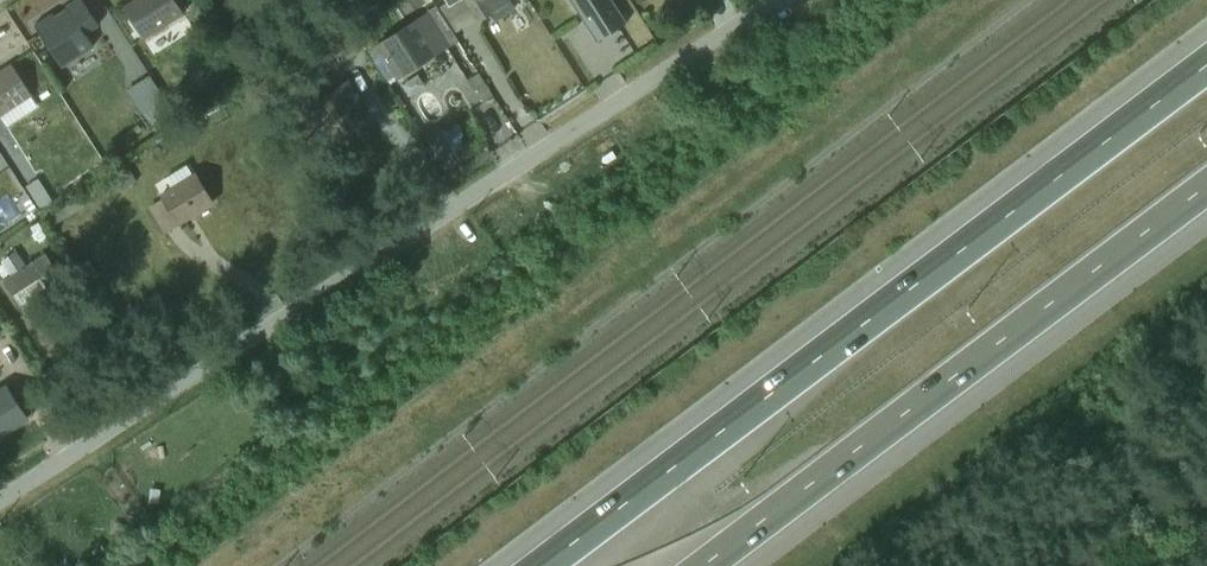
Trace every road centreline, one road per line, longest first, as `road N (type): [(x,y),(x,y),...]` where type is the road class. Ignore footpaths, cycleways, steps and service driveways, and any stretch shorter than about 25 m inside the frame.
road 1 (residential): [(774,0),(0,500)]
road 2 (motorway): [(1206,62),(524,565)]
road 3 (motorway): [(711,565),(1206,196)]

